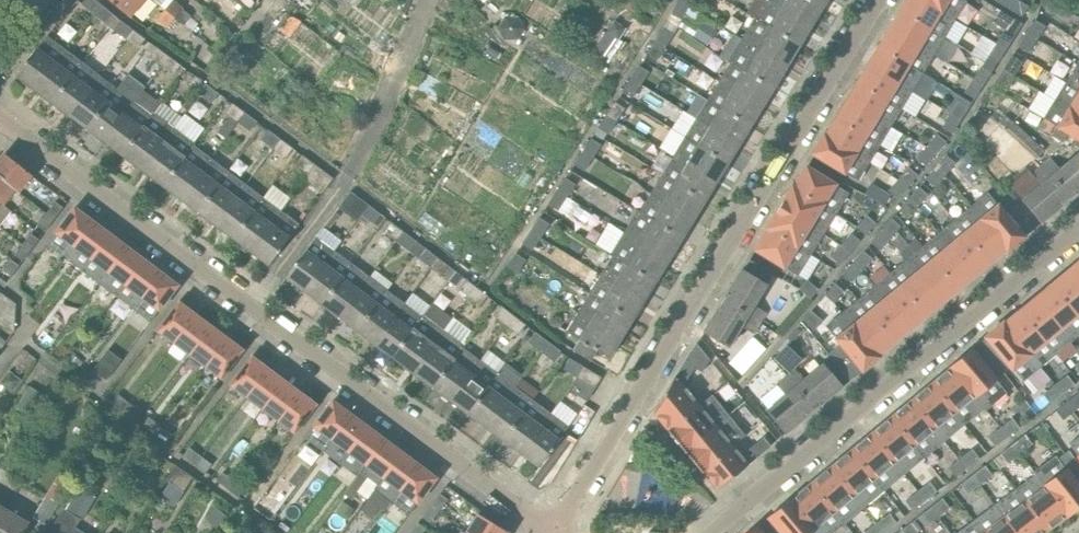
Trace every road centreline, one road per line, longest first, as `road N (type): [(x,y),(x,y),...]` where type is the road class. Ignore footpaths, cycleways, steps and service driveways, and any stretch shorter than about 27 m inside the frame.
road 1 (residential): [(551,532),(880,0)]
road 2 (residential): [(713,532),(1078,233)]
road 3 (residential): [(549,532),(254,305)]
road 4 (residential): [(254,305),(0,115)]
road 5 (residential): [(254,305),(338,184)]

